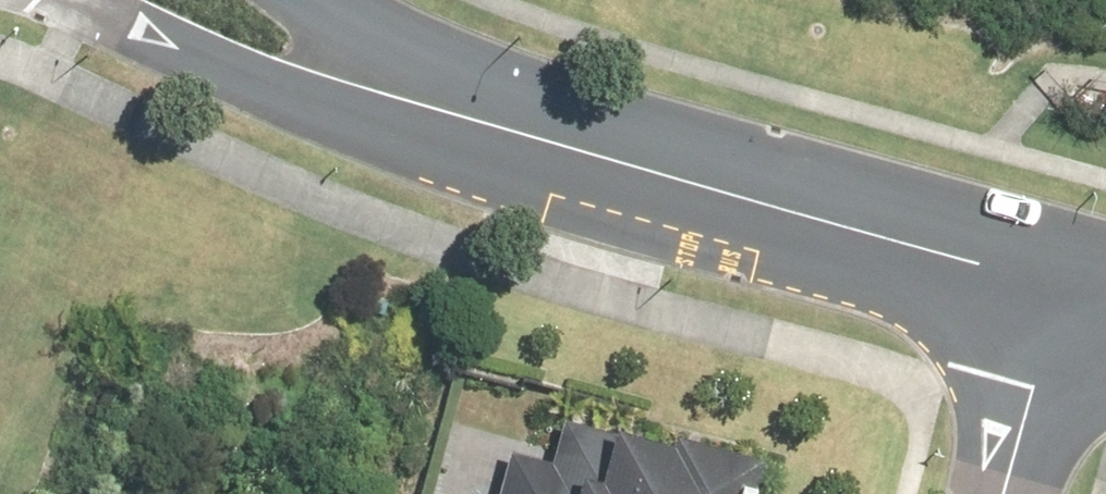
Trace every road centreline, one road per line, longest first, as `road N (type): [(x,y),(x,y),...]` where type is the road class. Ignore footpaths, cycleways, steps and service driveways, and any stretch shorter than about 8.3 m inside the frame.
road 1 (tertiary): [(1066,298),(435,100)]
road 2 (tertiary): [(435,100),(285,77),(155,41),(100,0)]
road 3 (residential): [(1010,493),(1066,298)]
road 4 (tertiary): [(305,0),(435,100)]

